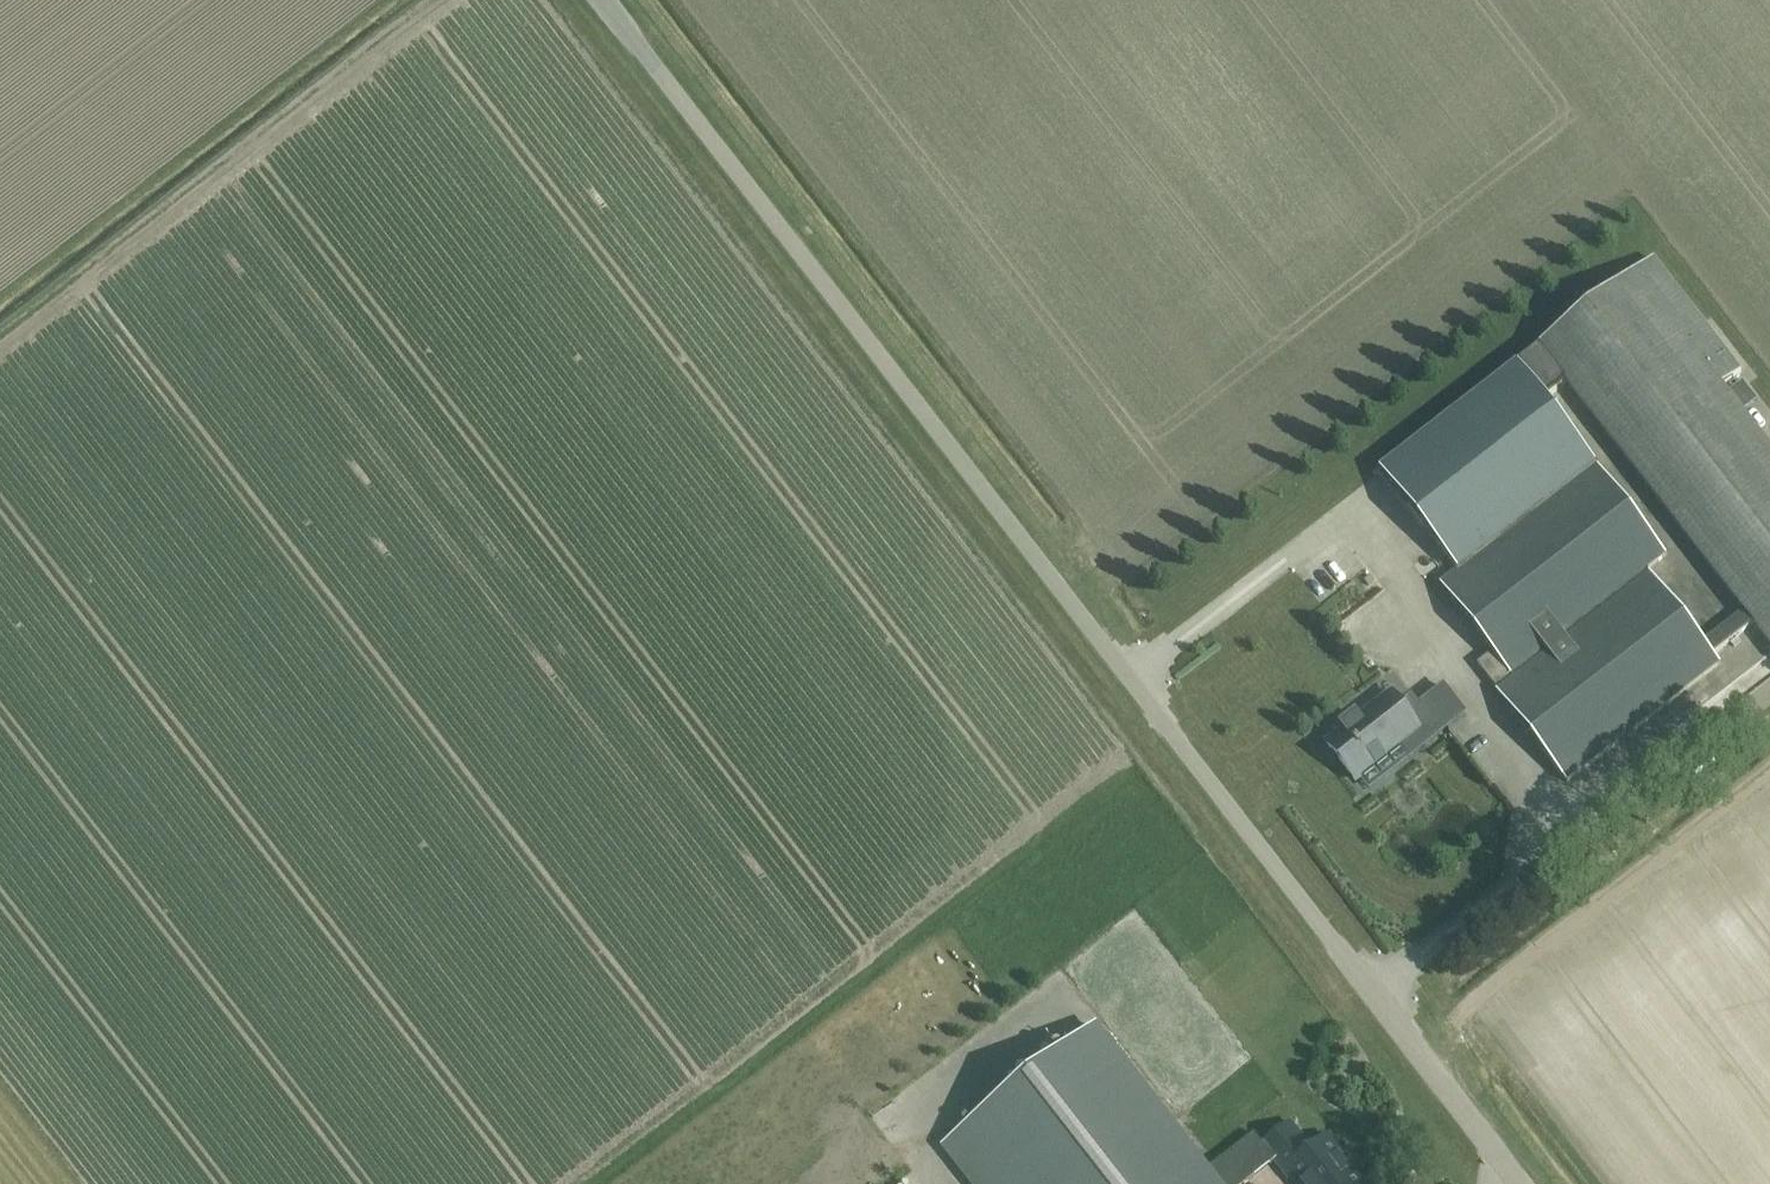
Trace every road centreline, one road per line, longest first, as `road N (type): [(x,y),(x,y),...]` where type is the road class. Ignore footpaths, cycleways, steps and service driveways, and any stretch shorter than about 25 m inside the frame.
road 1 (unclassified): [(1525,1183),(600,0)]

